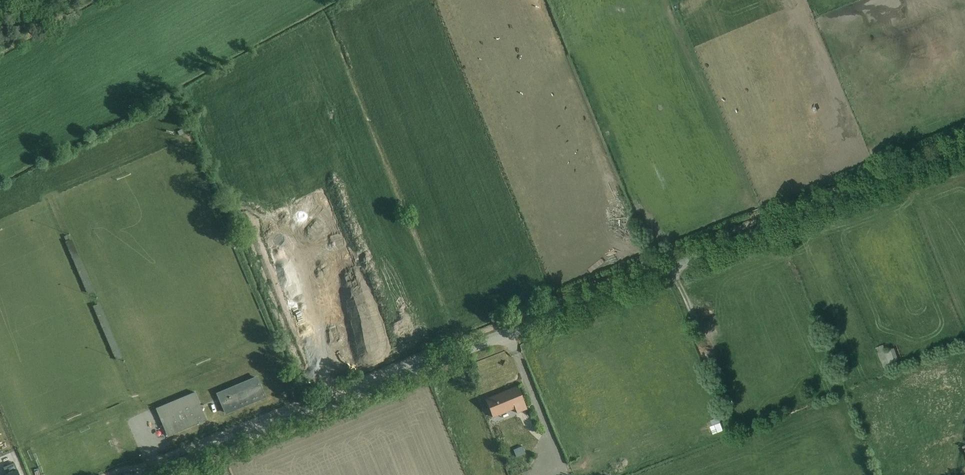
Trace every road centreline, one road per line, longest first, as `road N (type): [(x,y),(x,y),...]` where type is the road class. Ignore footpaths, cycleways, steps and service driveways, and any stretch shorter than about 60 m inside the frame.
road 1 (tertiary): [(964,149),(162,474)]

